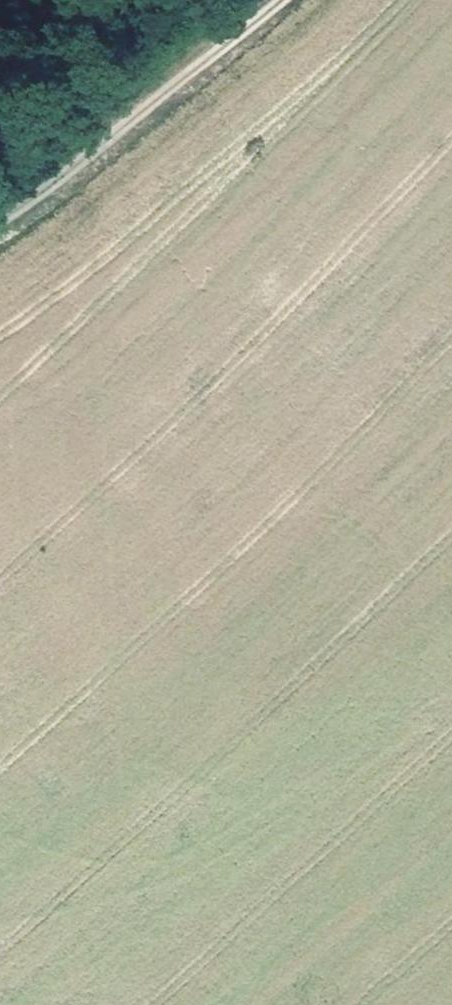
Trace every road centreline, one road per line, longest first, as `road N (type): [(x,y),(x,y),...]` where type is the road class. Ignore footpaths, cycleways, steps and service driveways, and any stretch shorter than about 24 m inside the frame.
road 1 (track): [(0,221),(283,0)]

